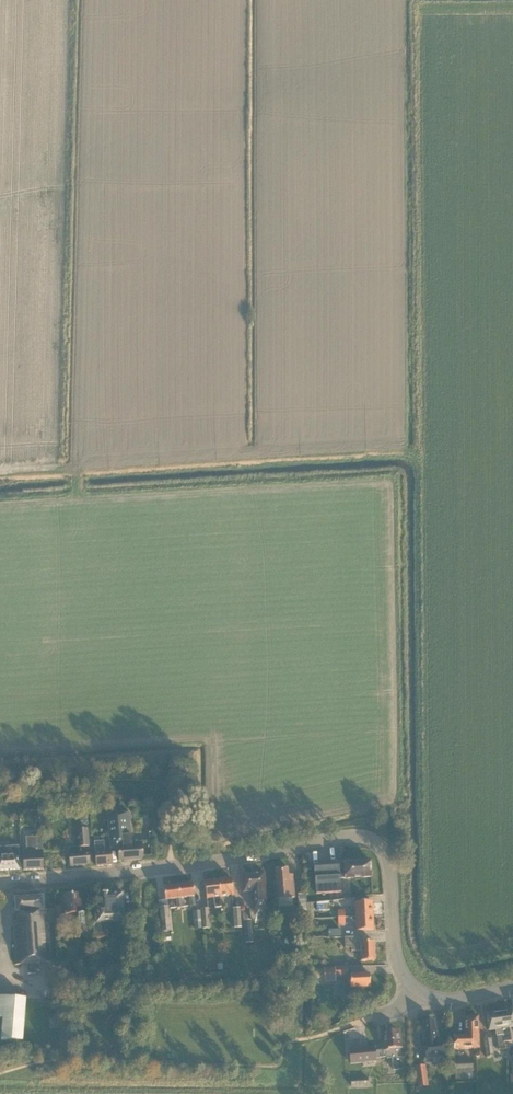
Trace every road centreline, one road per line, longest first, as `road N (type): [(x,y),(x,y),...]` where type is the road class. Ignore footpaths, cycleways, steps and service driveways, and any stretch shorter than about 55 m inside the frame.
road 1 (tertiary): [(0,884),(153,871),(336,837),(376,842)]
road 2 (tertiary): [(512,992),(457,1005),(416,991),(397,958),(394,881),(389,856),(376,842)]

